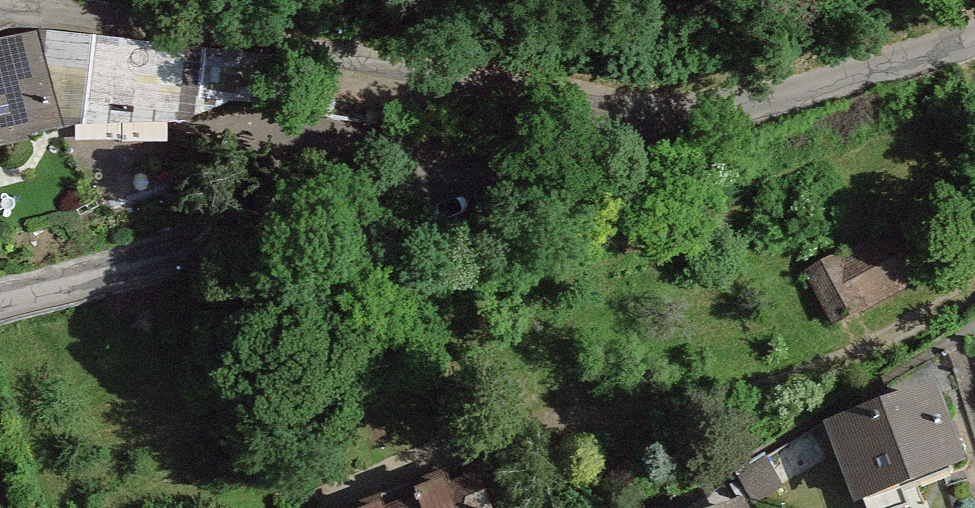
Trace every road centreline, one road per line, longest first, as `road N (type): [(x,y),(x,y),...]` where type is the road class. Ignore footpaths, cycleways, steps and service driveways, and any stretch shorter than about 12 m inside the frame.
road 1 (residential): [(0,308),(193,263),(602,135)]
road 2 (residential): [(602,135),(141,12),(0,6)]
road 3 (residential): [(602,135),(974,31)]

